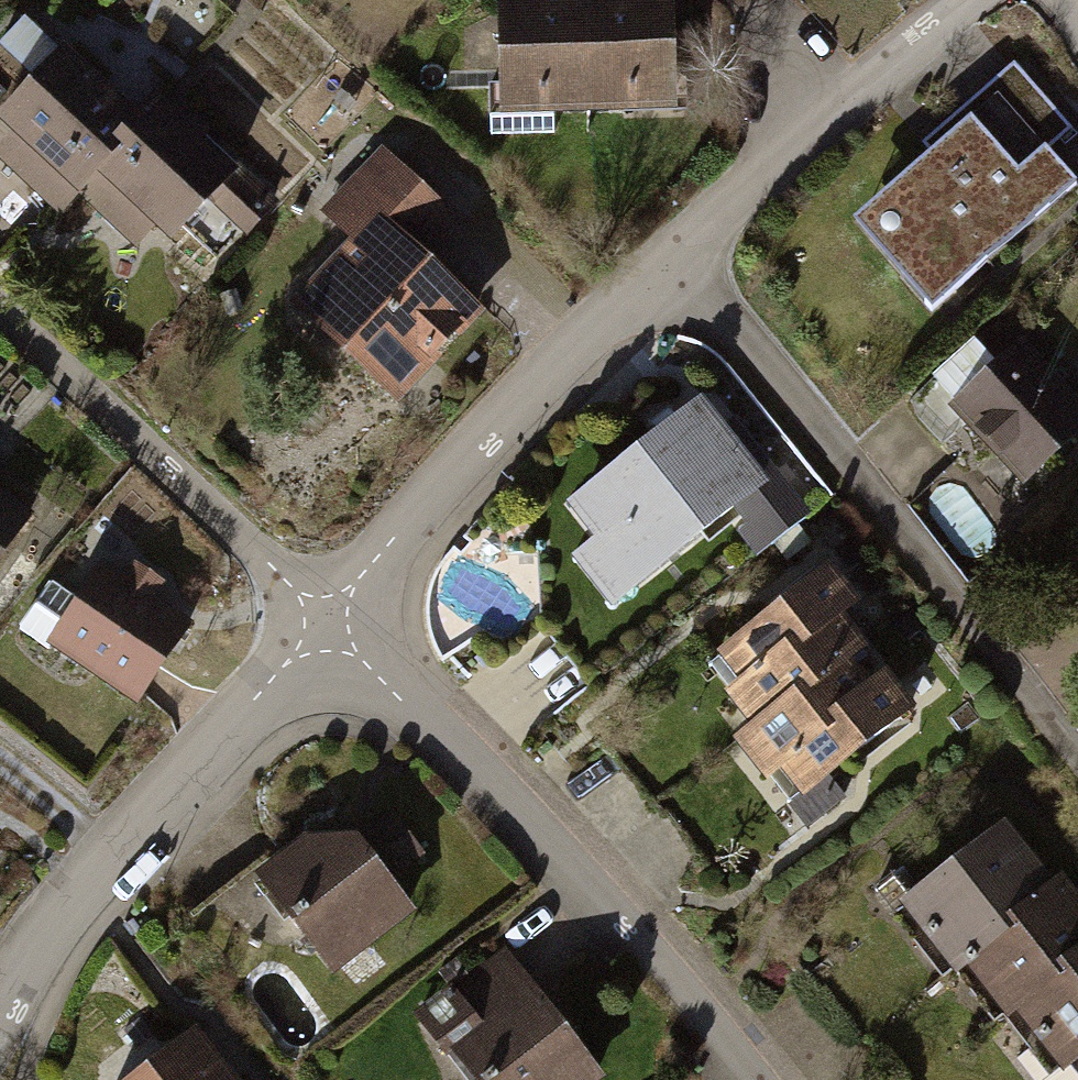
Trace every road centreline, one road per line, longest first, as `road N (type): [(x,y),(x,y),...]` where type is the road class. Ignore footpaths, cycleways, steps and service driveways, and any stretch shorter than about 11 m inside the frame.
road 1 (residential): [(679,256),(1077,757)]
road 2 (residential): [(334,624),(627,919),(762,1079)]
road 3 (residential): [(334,624),(117,848),(50,929),(0,1018)]
road 4 (residential): [(679,256),(454,474),(334,624)]
road 5 (residential): [(0,312),(334,624)]
road 6 (residential): [(973,0),(836,103),(679,256)]

